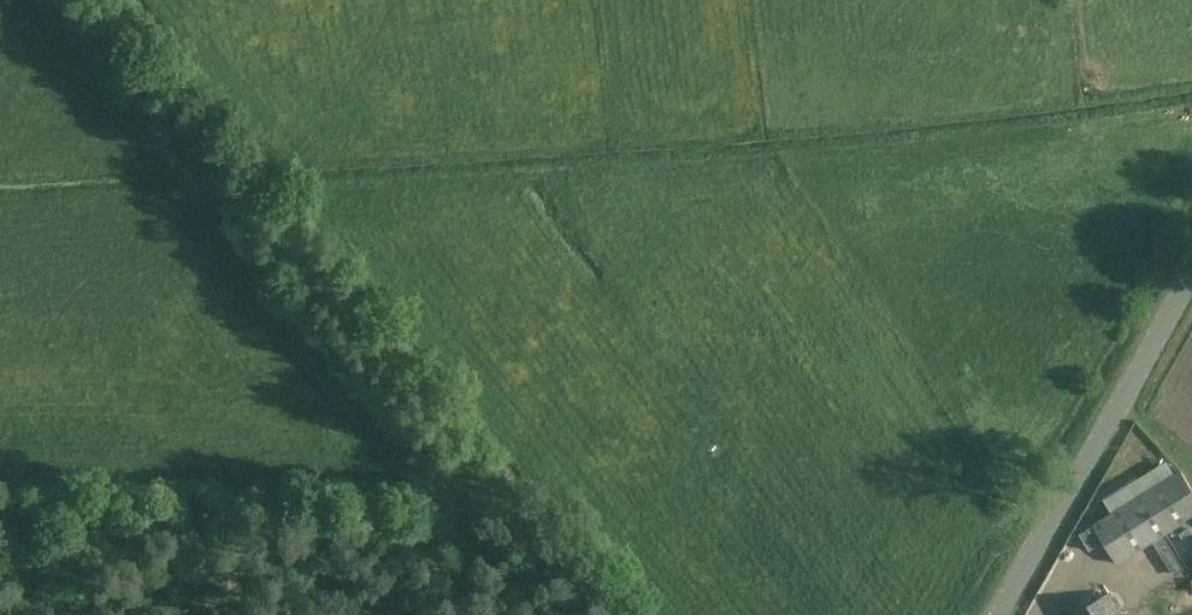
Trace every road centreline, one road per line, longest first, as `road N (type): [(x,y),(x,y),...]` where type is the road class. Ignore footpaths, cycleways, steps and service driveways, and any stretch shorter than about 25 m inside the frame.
road 1 (unclassified): [(998,614),(1191,268)]
road 2 (track): [(607,614),(514,498)]

